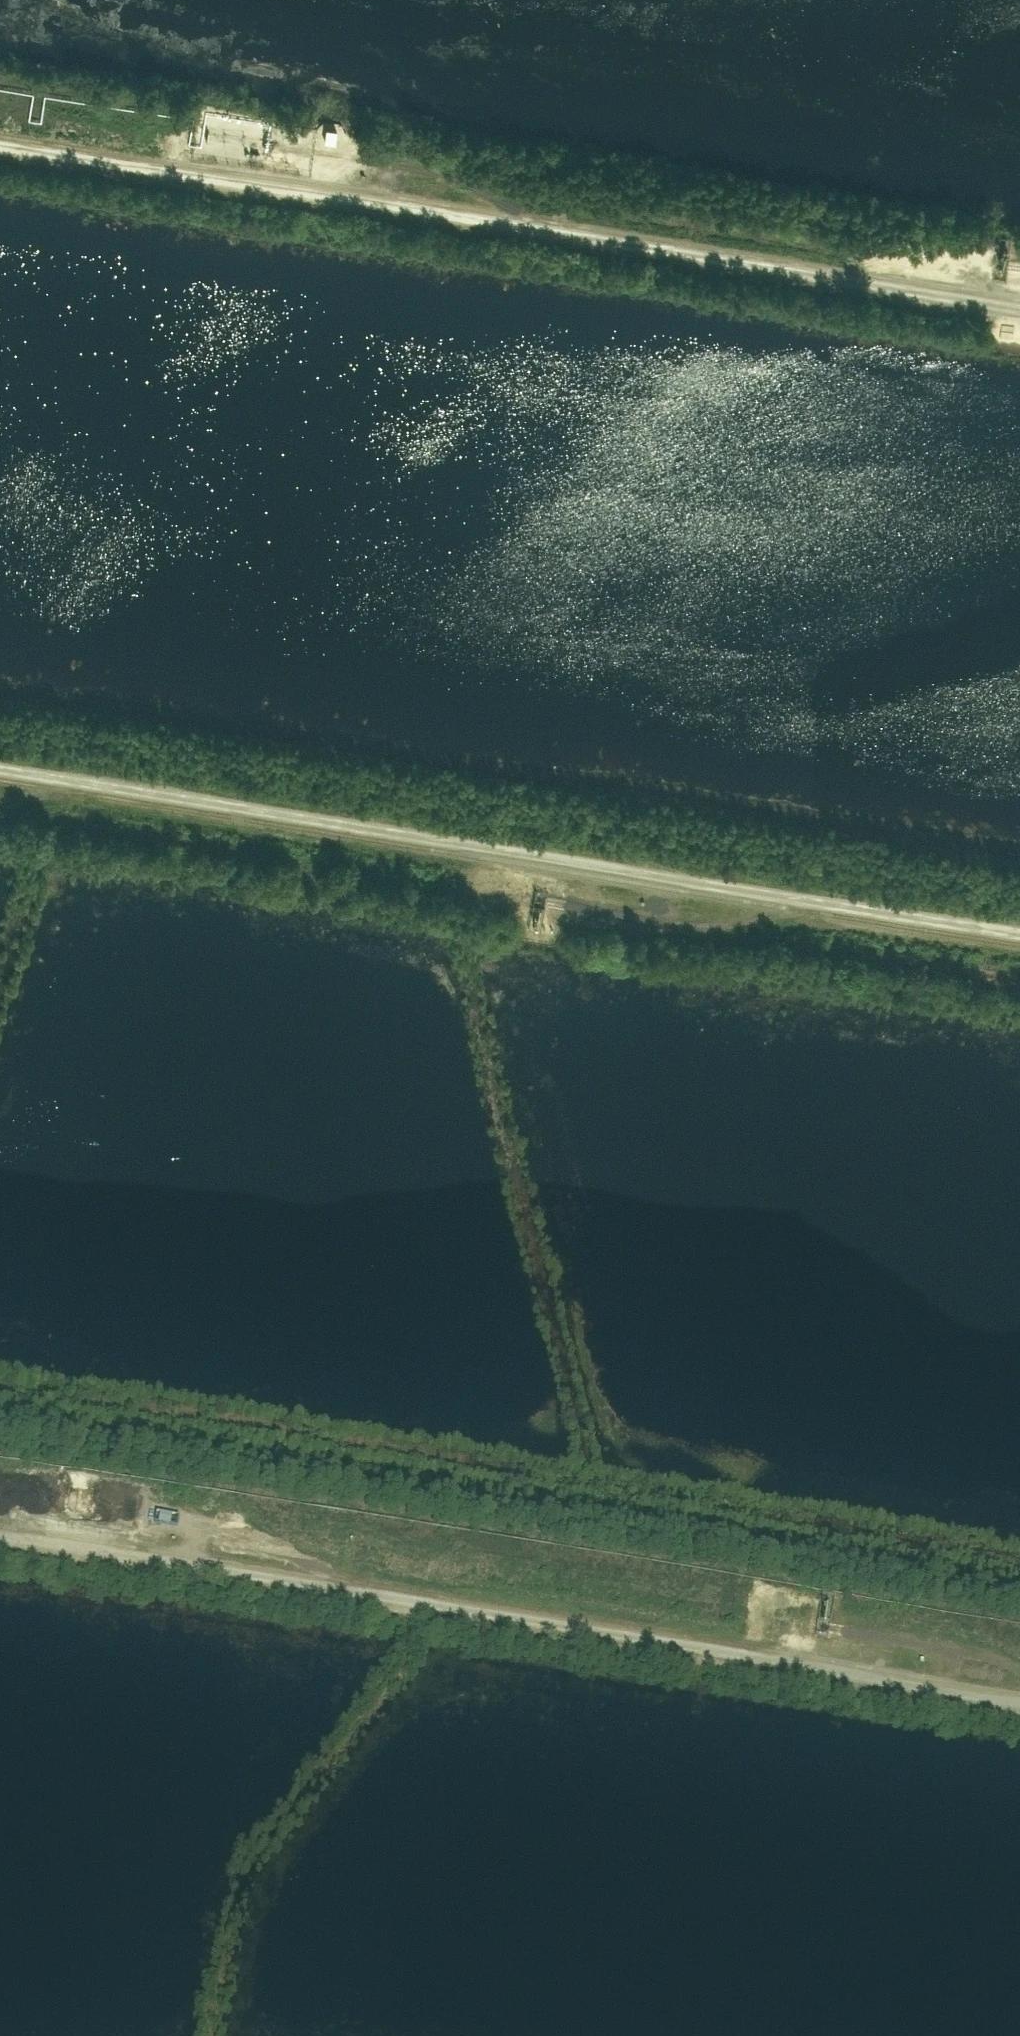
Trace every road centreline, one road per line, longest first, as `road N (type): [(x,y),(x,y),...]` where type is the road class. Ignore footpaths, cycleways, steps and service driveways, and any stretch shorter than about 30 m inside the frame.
road 1 (track): [(0,1542),(1019,1707)]
road 2 (track): [(0,130),(1019,294)]
road 3 (track): [(1019,917),(0,754)]

